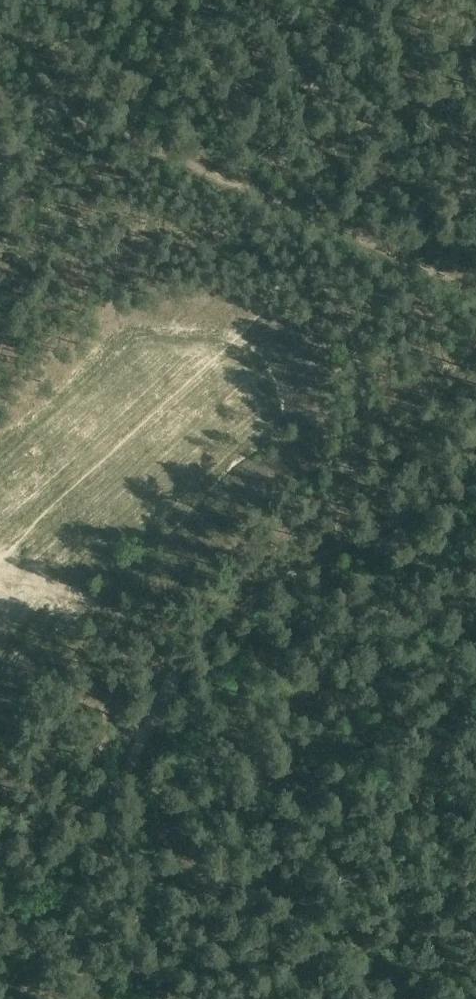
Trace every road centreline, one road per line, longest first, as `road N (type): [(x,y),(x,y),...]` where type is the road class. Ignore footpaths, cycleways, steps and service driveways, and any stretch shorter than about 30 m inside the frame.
road 1 (track): [(0,851),(96,799),(126,770),(177,677),(256,594),(320,554),(475,482)]
road 2 (track): [(475,295),(0,85)]

